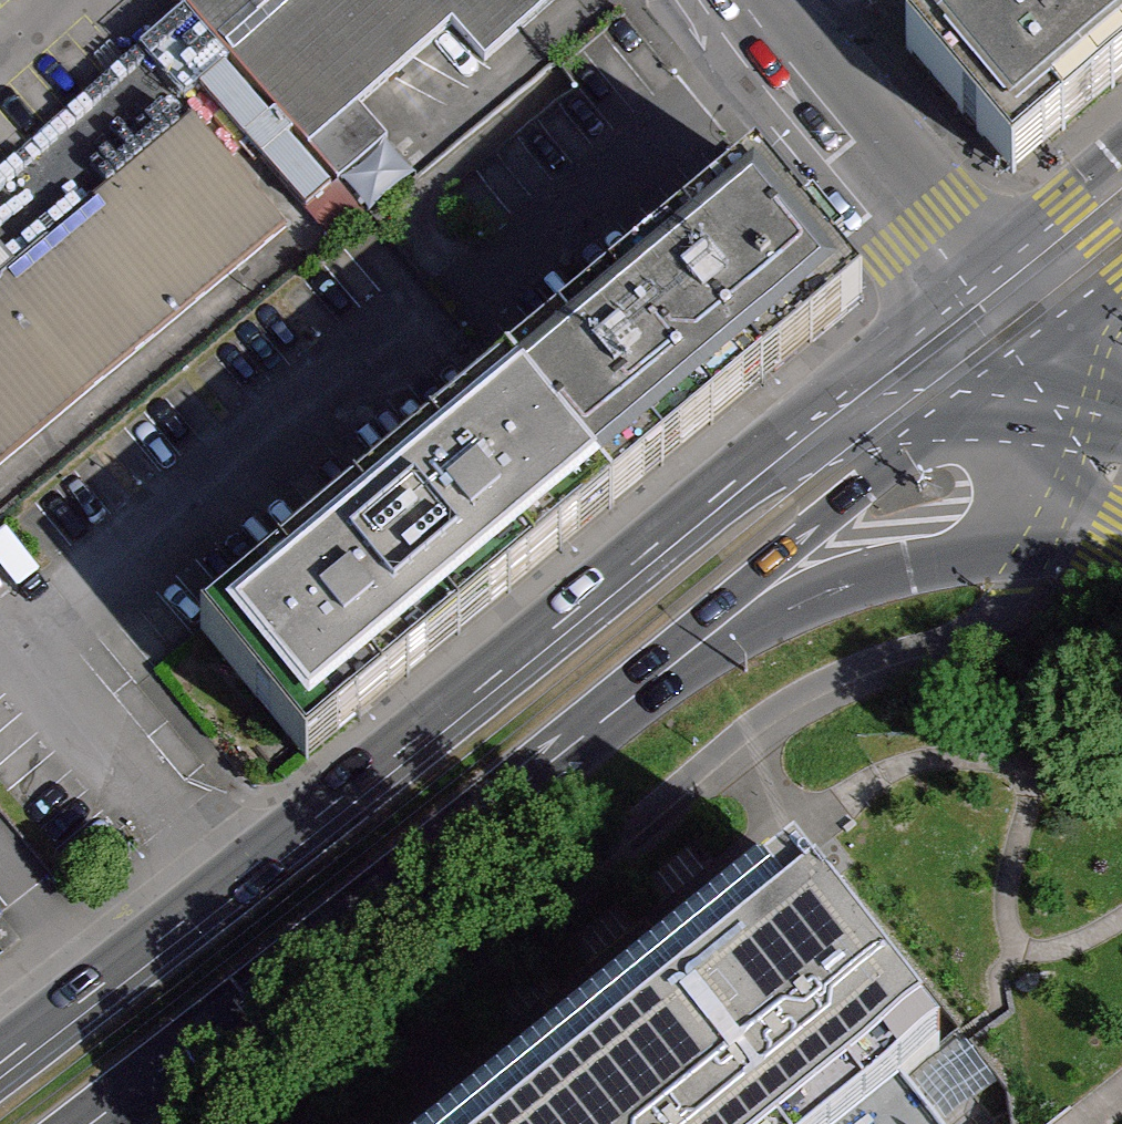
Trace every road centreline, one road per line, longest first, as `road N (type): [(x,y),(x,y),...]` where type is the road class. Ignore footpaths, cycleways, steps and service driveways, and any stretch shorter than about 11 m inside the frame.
road 1 (primary): [(726,476),(0,1058)]
road 2 (primary): [(85,1123),(633,694)]
road 3 (primary): [(633,694),(840,582),(962,551),(1121,547)]
road 4 (primary): [(633,694),(784,549),(959,415)]
road 5 (secondary): [(967,280),(735,0)]
road 6 (primary): [(967,280),(726,476)]
road 7 (primary): [(959,415),(819,436),(726,476)]
road 8 (secondary): [(1121,154),(967,280)]
road 9 (primary): [(1038,418),(1066,479),(1121,525)]

